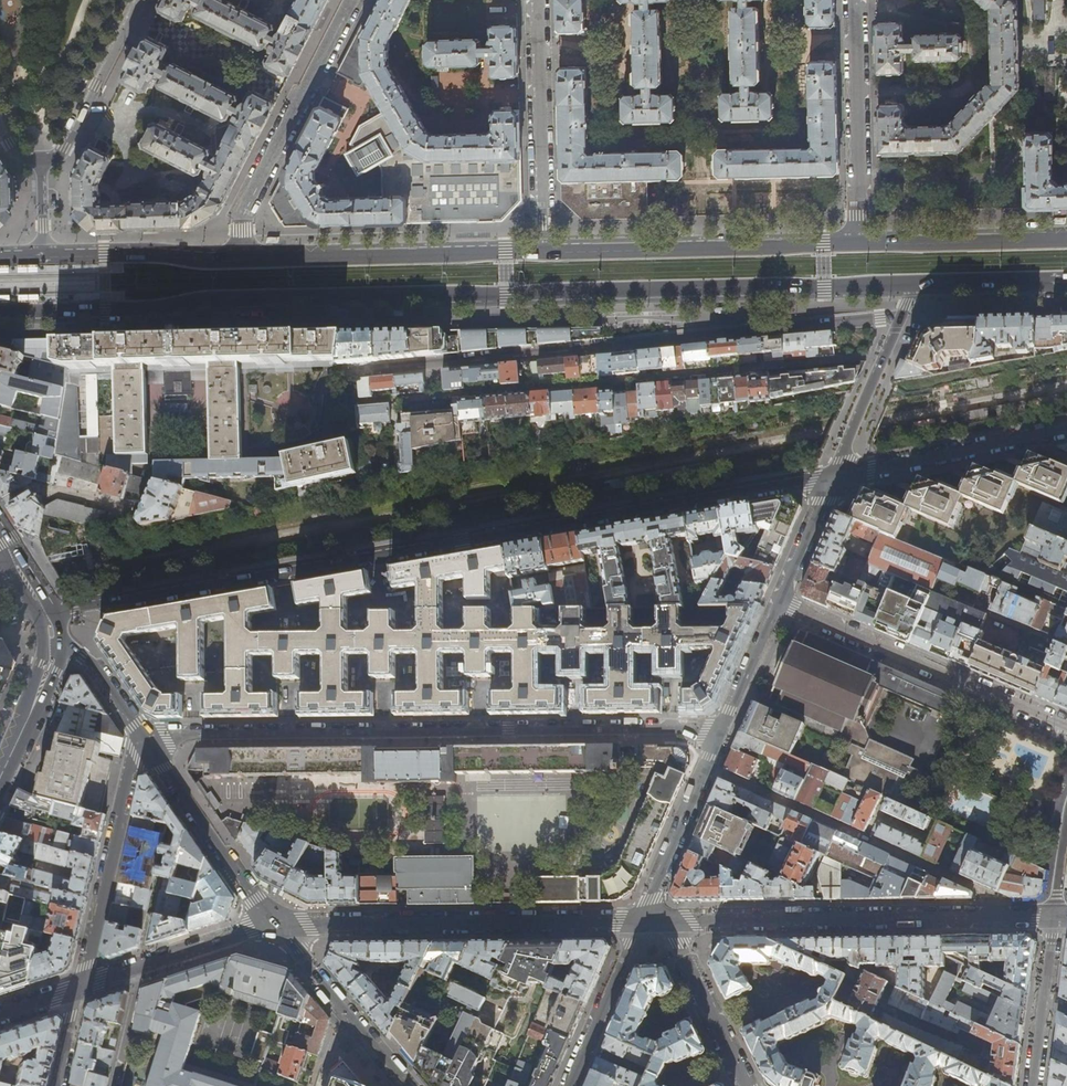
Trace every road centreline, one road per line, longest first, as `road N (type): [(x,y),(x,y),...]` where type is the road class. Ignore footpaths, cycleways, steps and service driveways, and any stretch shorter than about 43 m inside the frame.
road 1 (primary): [(0,313),(913,284)]
road 2 (residential): [(46,611),(834,478)]
road 3 (primary): [(1066,238),(545,249)]
road 4 (residential): [(640,921),(273,925)]
road 5 (residential): [(1020,917),(669,921)]
road 6 (residential): [(1020,917),(995,897),(706,767)]
road 7 (residential): [(781,600),(1066,725)]
road 8 (primary): [(545,249),(238,258)]
road 9 (residential): [(238,258),(243,215),(351,0)]
road 10 (residential): [(81,987),(140,734)]
road 11 (residential): [(545,249),(537,0)]
road 12 (residential): [(1066,432),(834,478)]
road 13 (residential): [(273,925),(140,734)]
road 14 (residential): [(834,478),(913,284)]
road 15 (residential): [(407,1085),(273,925)]
road 16 (primary): [(238,258),(44,256)]
road 17 (residential): [(42,160),(64,151),(140,0)]
road 18 (residential): [(781,600),(706,767)]
road 19 (residential): [(746,1085),(669,921)]
road 20 (residential): [(640,921),(568,1085)]
road 21 (residential): [(706,767),(640,921)]
road 22 (primary): [(913,284),(1066,279)]
road 23 (residential): [(0,780),(55,641)]
road 24 (residential): [(834,478),(781,600)]
road 25 (residential): [(140,734),(98,667),(55,641)]

